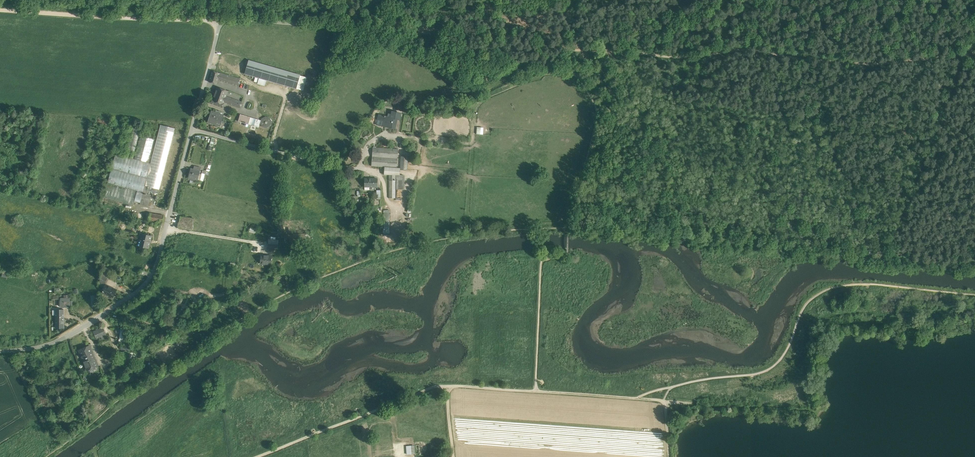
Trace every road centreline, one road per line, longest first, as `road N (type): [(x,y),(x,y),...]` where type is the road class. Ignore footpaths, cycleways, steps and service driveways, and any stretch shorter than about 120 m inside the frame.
road 1 (track): [(563,47),(689,59),(748,50),(875,65),(974,53)]
road 2 (residential): [(0,352),(67,336),(155,272),(193,129)]
road 3 (track): [(900,217),(590,152)]
road 4 (track): [(258,456),(445,384),(536,391)]
road 5 (track): [(0,10),(211,19)]
road 6 (track): [(368,19),(563,47)]
road 7 (track): [(563,47),(598,121),(569,229)]
road 8 (track): [(974,41),(900,217)]
road 9 (residential): [(193,129),(356,166)]
road 10 (track): [(211,19),(368,19)]

